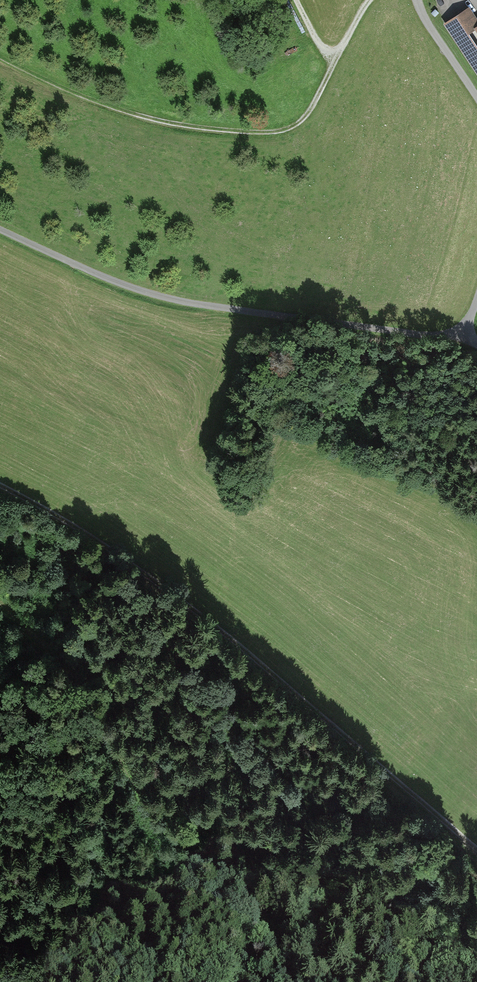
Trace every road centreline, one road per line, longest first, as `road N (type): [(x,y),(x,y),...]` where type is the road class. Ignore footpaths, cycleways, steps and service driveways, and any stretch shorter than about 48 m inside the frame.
road 1 (track): [(0,487),(115,556),(476,854)]
road 2 (track): [(0,602),(66,671),(189,868),(359,975)]
road 3 (residential): [(0,227),(138,287),(201,302),(436,335),(456,332),(476,300)]
road 4 (track): [(0,57),(156,120),(274,132),(310,110),(341,47)]
road 5 (track): [(295,0),(325,48),(337,50),(368,0)]

